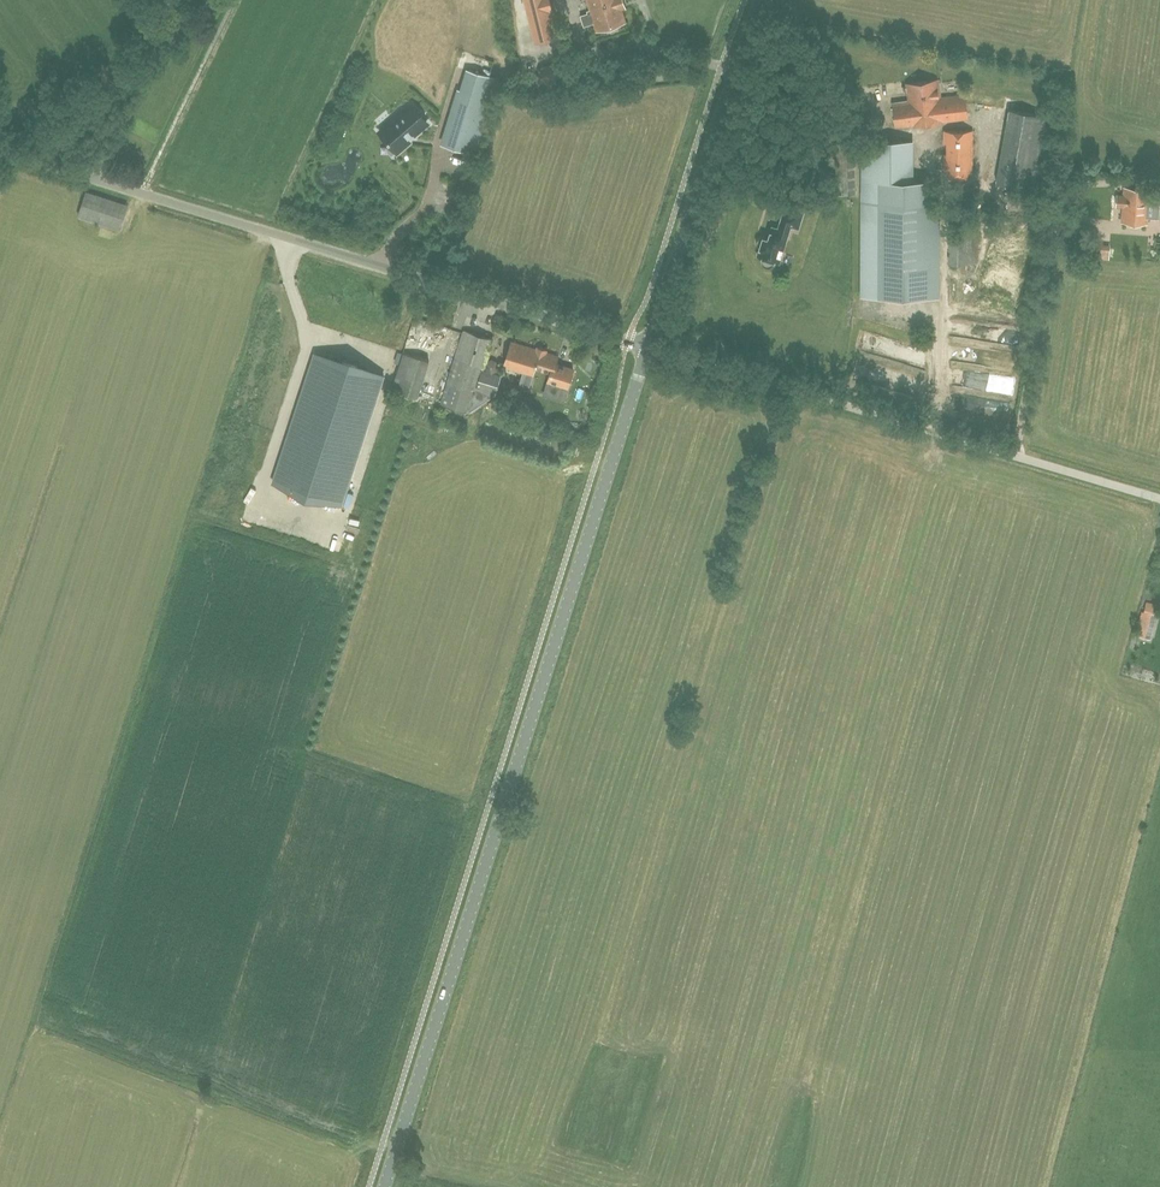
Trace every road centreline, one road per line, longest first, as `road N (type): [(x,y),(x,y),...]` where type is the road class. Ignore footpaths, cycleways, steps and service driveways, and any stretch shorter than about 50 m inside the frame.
road 1 (secondary): [(385,1186),(648,347)]
road 2 (unclassified): [(648,347),(0,151)]
road 3 (unclassified): [(1159,500),(648,347)]
road 4 (secondary): [(648,347),(761,0)]

